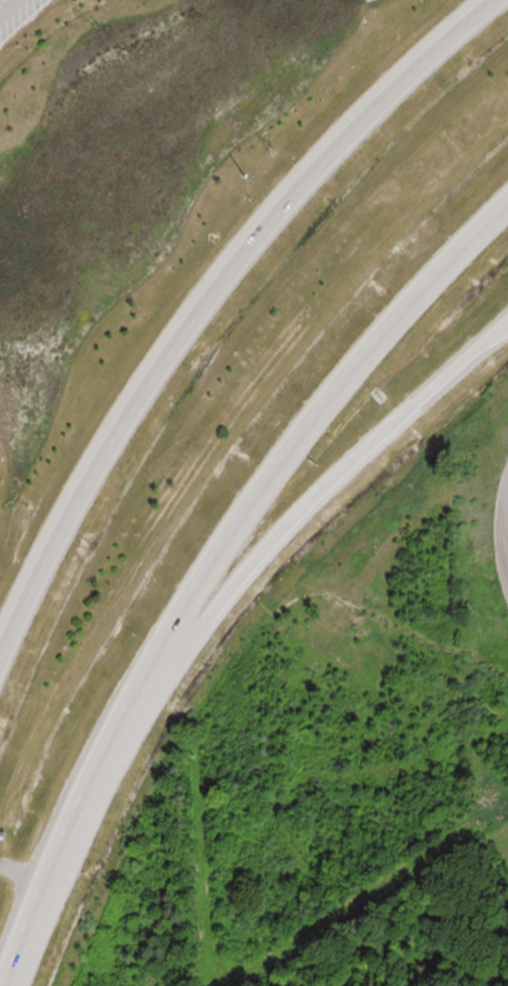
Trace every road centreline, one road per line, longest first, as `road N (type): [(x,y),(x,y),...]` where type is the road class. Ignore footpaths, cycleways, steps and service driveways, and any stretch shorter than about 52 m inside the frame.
road 1 (motorway): [(0,980),(119,707),(240,507),(402,299),(507,195)]
road 2 (motorway): [(492,0),(345,134),(210,295),(100,457),(0,645)]

